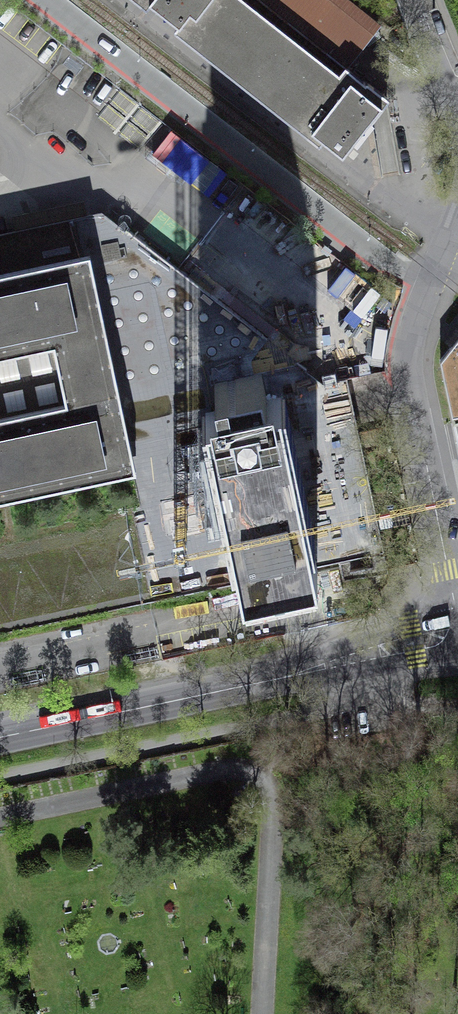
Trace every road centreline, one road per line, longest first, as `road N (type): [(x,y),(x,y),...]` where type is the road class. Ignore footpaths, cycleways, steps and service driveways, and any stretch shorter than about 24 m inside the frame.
road 1 (secondary): [(0,737),(457,633)]
road 2 (residential): [(457,615),(409,382),(414,334),(457,210)]

